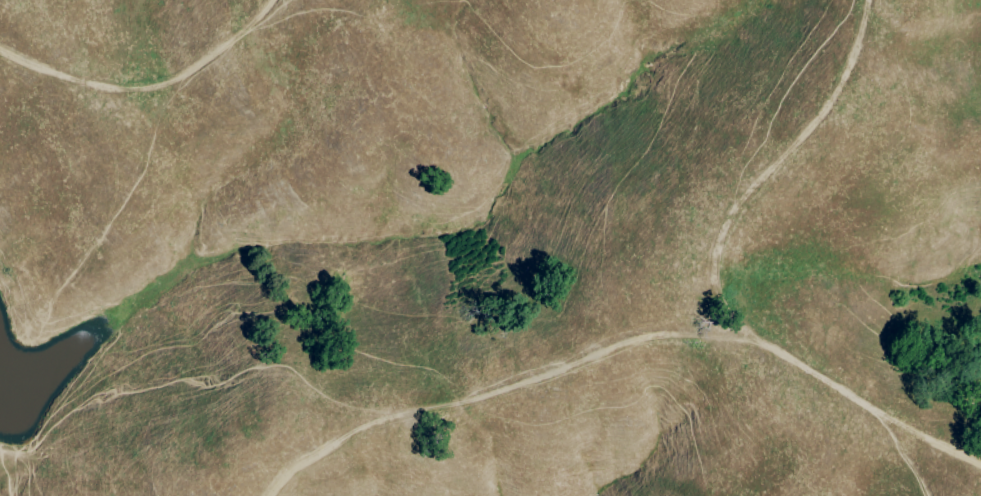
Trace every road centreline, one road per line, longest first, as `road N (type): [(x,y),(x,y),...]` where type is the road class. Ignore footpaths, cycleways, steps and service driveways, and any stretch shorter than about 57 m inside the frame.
road 1 (track): [(759,343),(640,334),(492,391),(399,410),(285,473),(267,495)]
road 2 (track): [(980,465),(759,343),(721,300),(712,249)]
road 3 (track): [(0,49),(94,85),(165,88),(225,47),(268,0)]
road 4 (track): [(866,0),(853,56),(821,114),(752,185),(712,249)]

